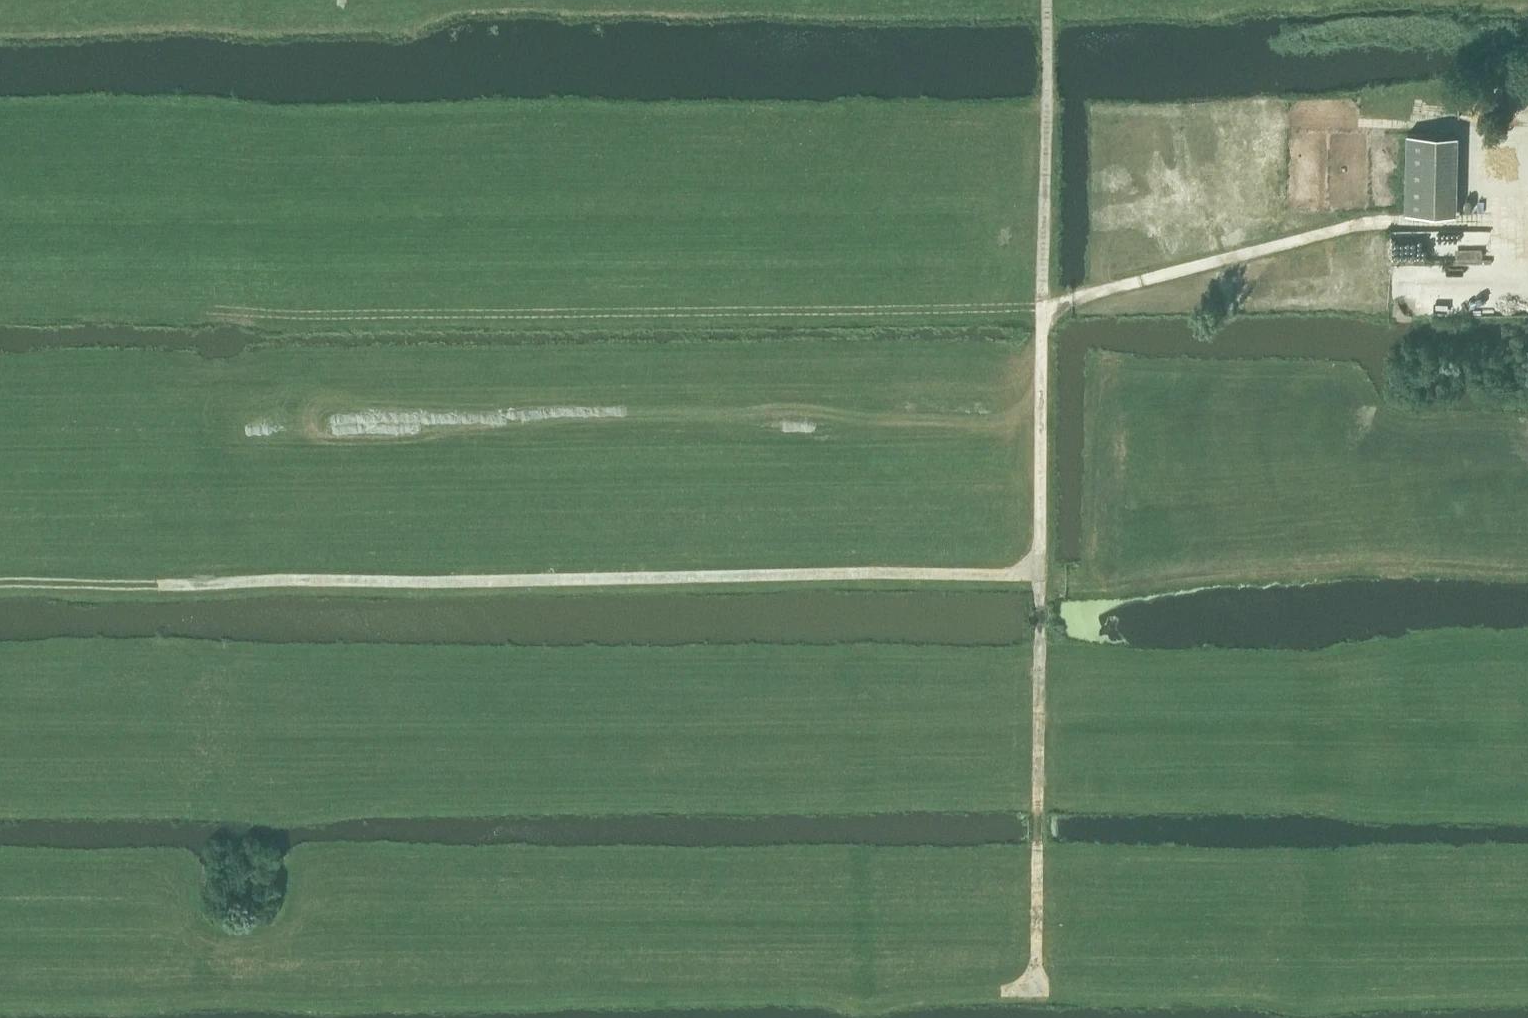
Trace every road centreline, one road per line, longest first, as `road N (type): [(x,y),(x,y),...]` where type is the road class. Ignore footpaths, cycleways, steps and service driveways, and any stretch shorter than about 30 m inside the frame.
road 1 (track): [(1496,219),(1365,224),(1066,303),(1045,323),(1035,991)]
road 2 (track): [(1041,570),(0,583)]

